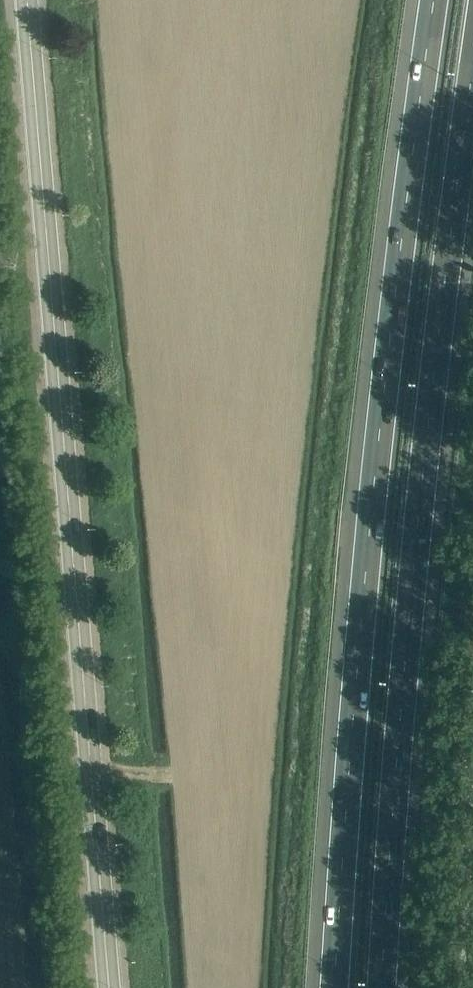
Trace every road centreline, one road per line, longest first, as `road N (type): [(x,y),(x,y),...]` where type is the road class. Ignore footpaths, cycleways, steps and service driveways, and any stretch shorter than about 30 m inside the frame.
road 1 (motorway): [(435,0),(374,473),(334,987)]
road 2 (tertiary): [(110,987),(27,0)]
road 3 (motorway): [(384,987),(387,874),(427,478),(472,130)]
road 4 (unclassified): [(458,987),(472,763)]

